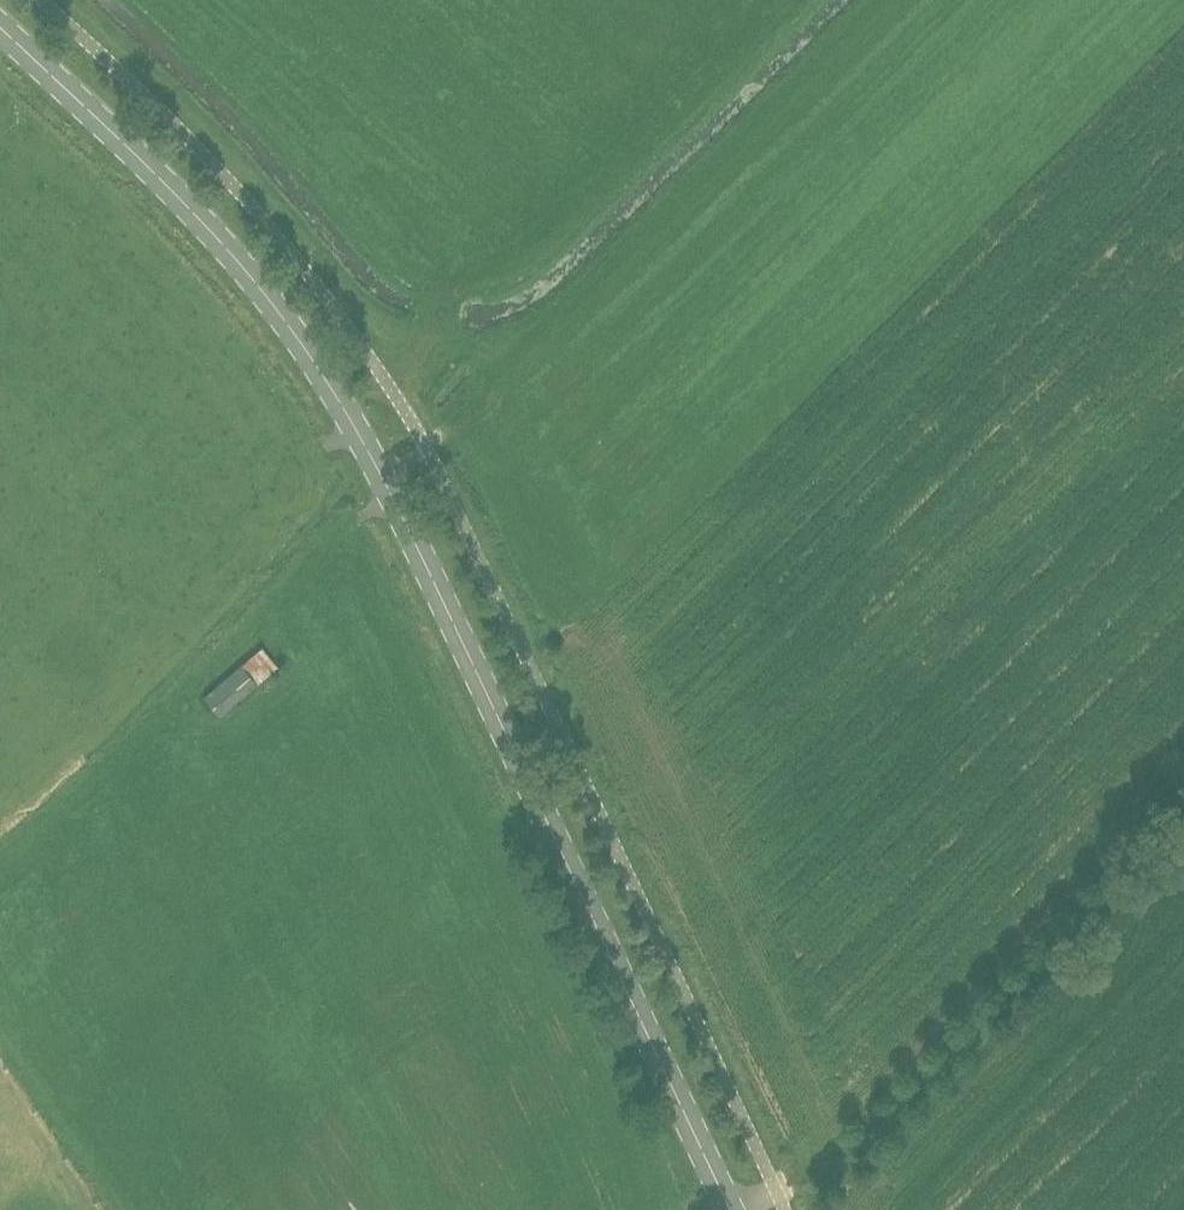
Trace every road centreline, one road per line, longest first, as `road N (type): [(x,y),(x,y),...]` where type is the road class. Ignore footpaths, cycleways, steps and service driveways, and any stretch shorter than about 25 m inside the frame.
road 1 (primary): [(730,1209),(393,499),(338,400),(244,270),(0,26)]
road 2 (track): [(741,1209),(863,1136),(1183,832)]

